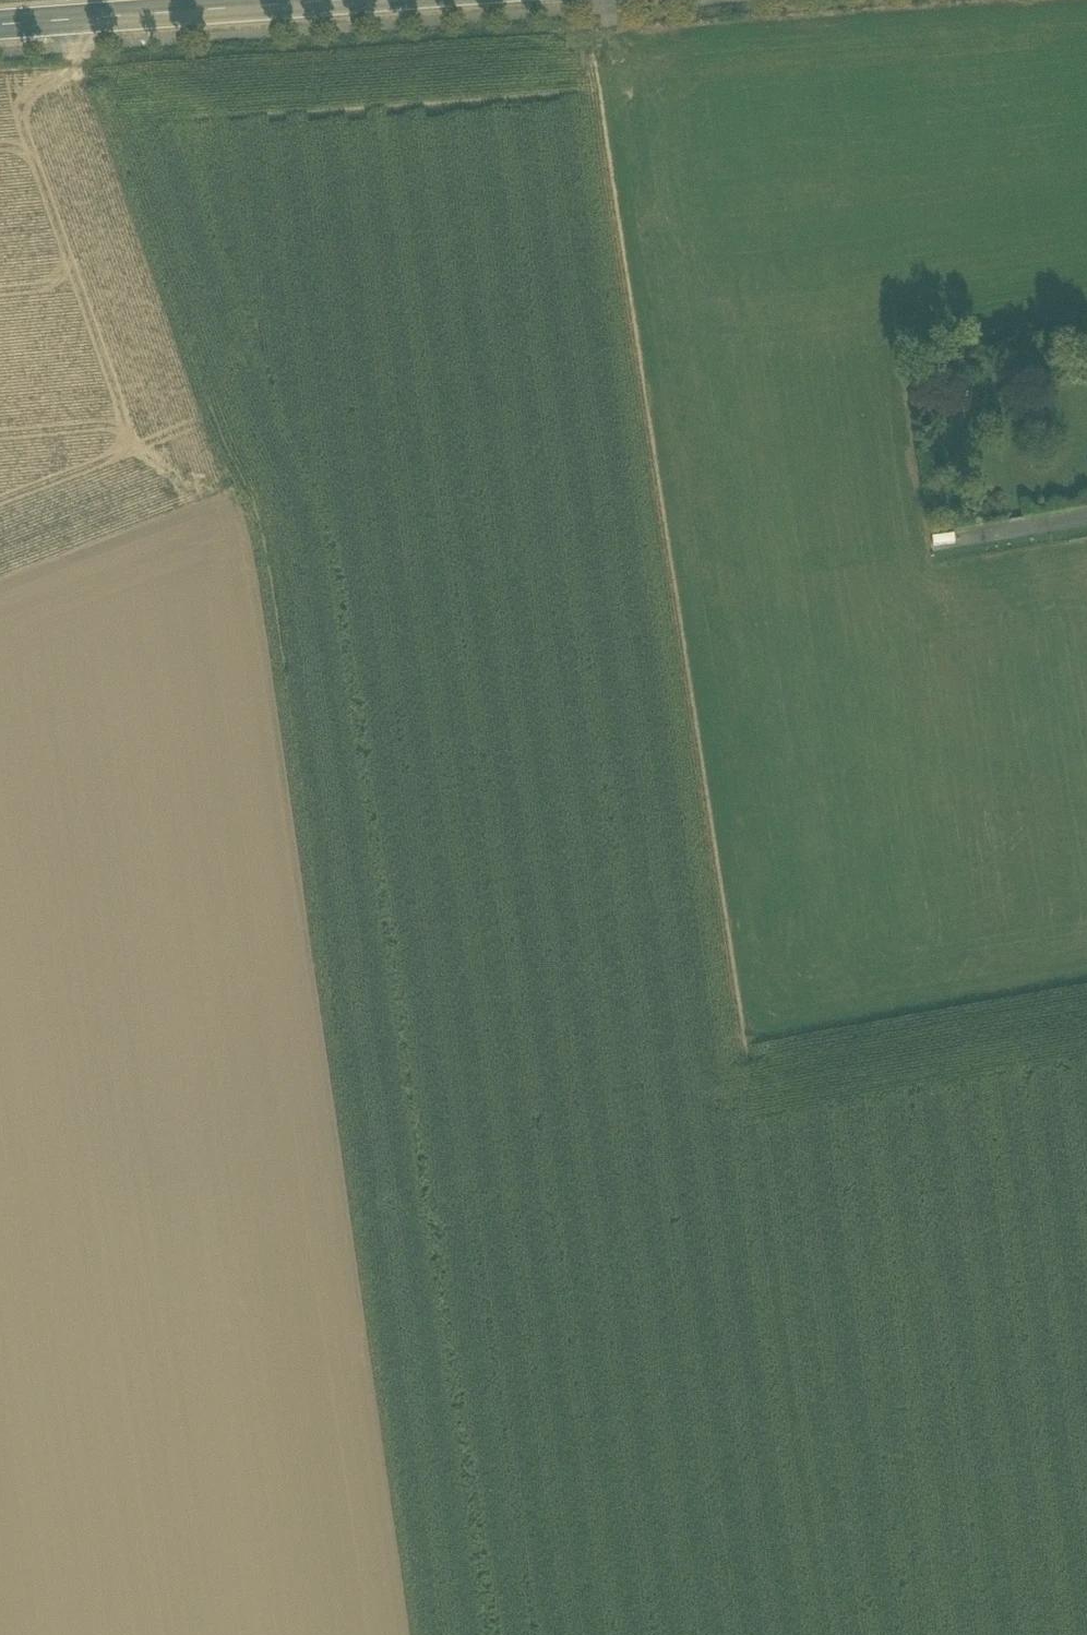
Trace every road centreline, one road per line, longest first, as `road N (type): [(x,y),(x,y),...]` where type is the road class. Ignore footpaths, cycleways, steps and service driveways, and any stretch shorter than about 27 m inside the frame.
road 1 (tertiary): [(0,26),(357,0)]

